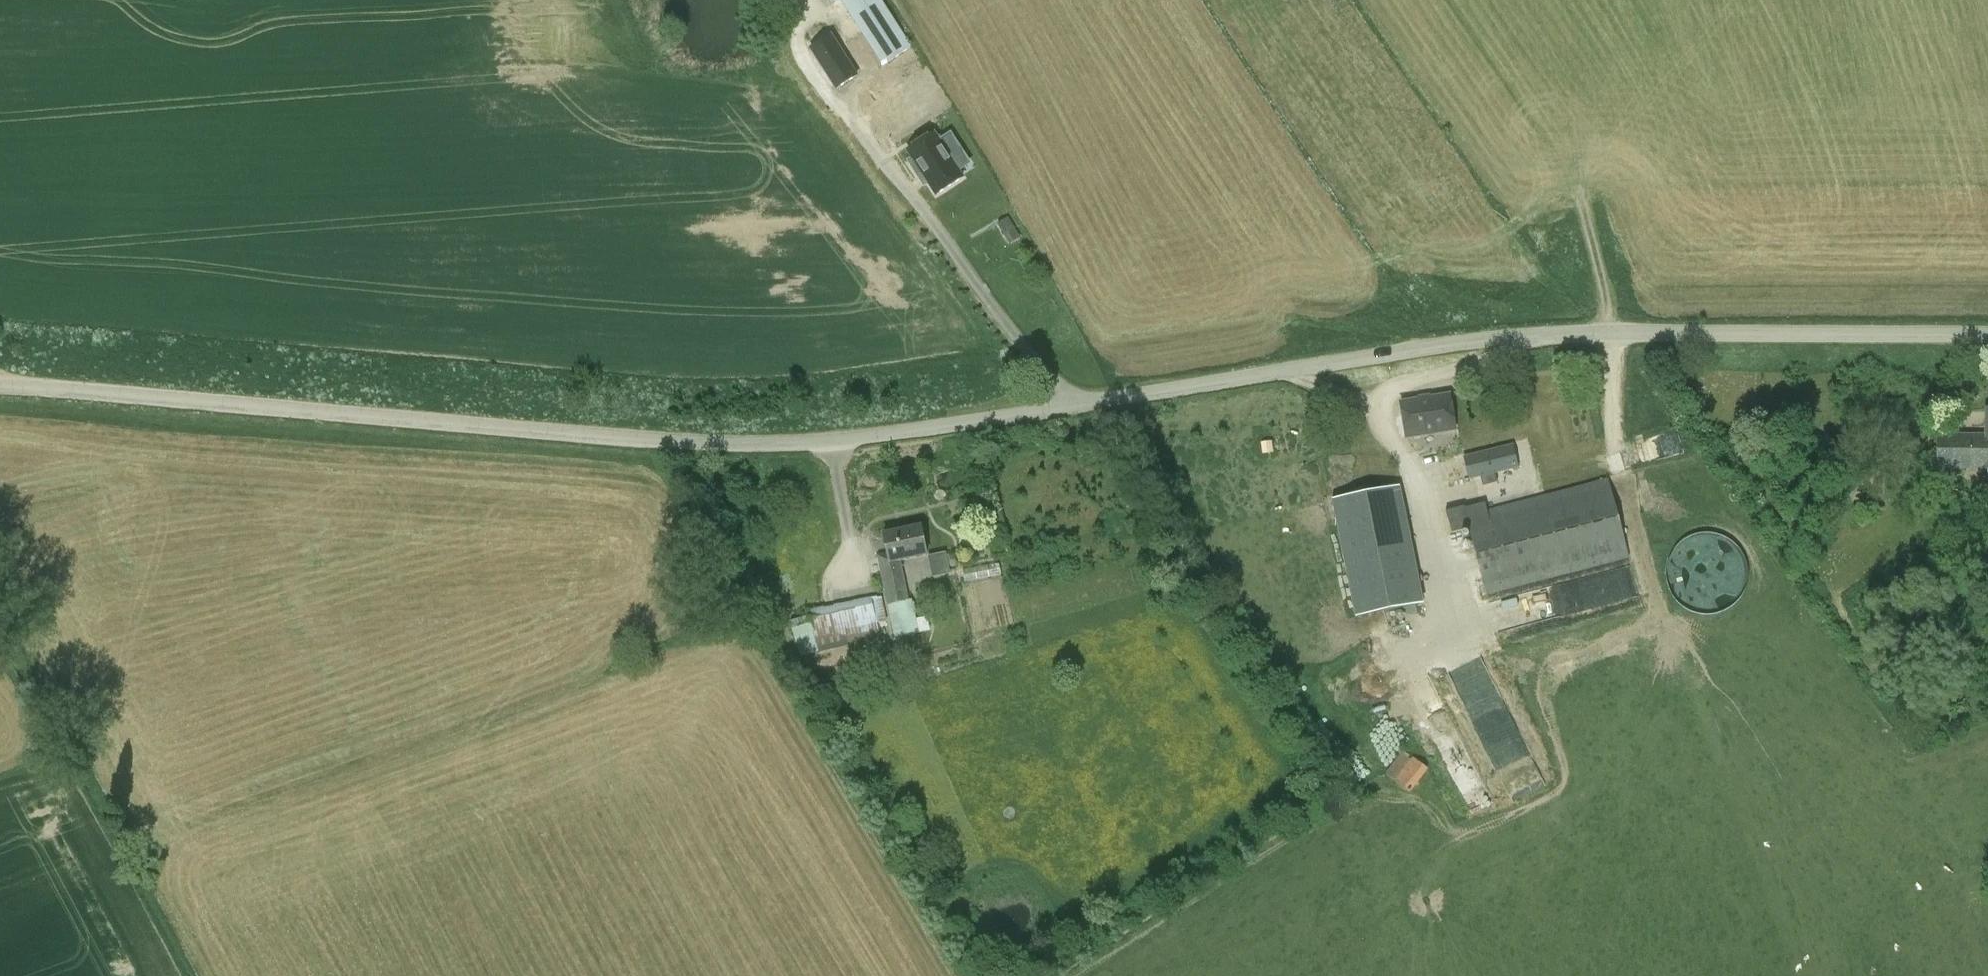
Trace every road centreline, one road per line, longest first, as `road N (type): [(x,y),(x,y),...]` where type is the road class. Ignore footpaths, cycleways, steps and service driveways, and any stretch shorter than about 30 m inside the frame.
road 1 (unclassified): [(1987,333),(1640,331),(1482,340),(870,436),(745,447),(0,384)]

